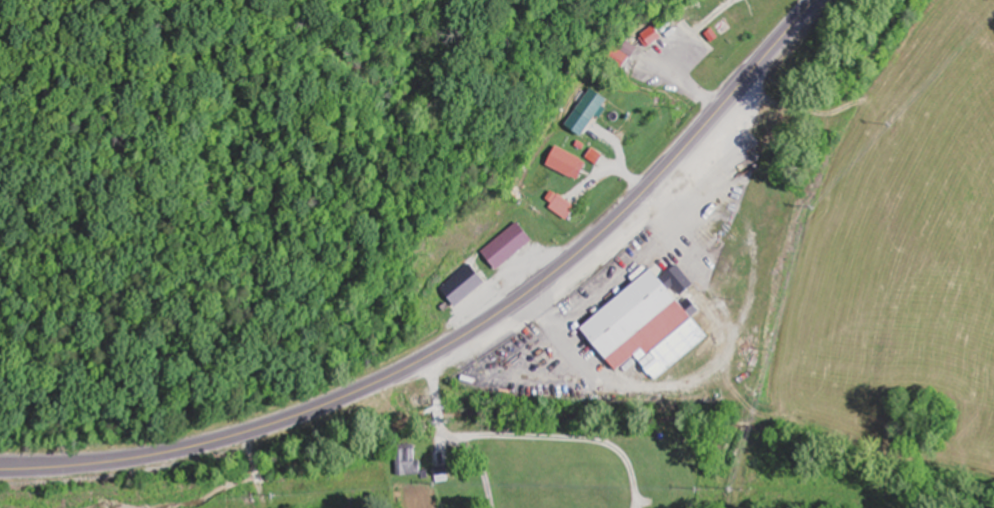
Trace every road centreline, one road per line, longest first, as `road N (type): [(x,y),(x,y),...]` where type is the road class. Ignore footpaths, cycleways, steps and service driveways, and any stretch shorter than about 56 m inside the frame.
road 1 (primary): [(0,470),(80,466),(214,441),(321,407),(433,354),(522,297),(615,220),(817,0)]
road 2 (residential): [(433,354),(441,428),(479,461),(493,507)]

